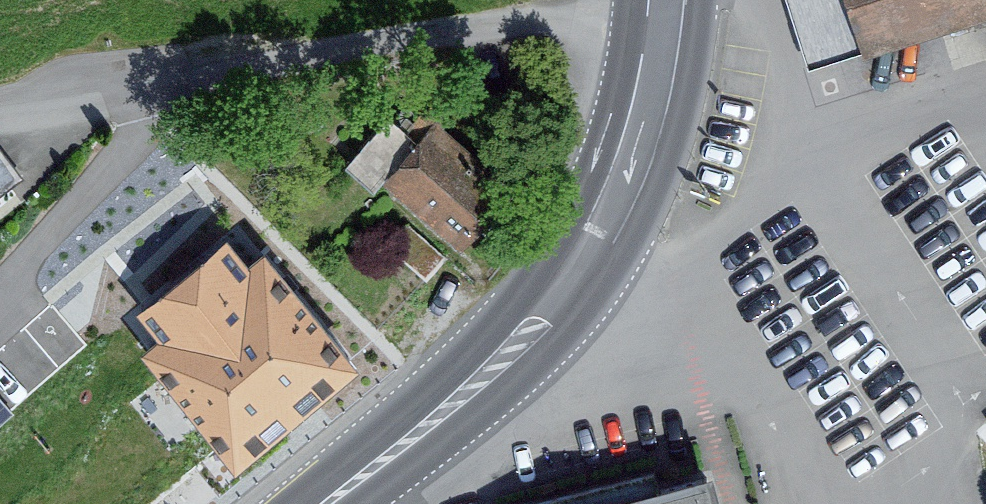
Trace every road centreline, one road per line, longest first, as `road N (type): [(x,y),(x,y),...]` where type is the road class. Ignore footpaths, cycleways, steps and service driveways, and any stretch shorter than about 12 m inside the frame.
road 1 (primary): [(667,2),(625,178),(547,312),(464,393),(327,503)]
road 2 (residential): [(163,95),(667,2)]
road 3 (residential): [(163,95),(125,161),(0,280)]
road 4 (residential): [(0,118),(163,95)]

